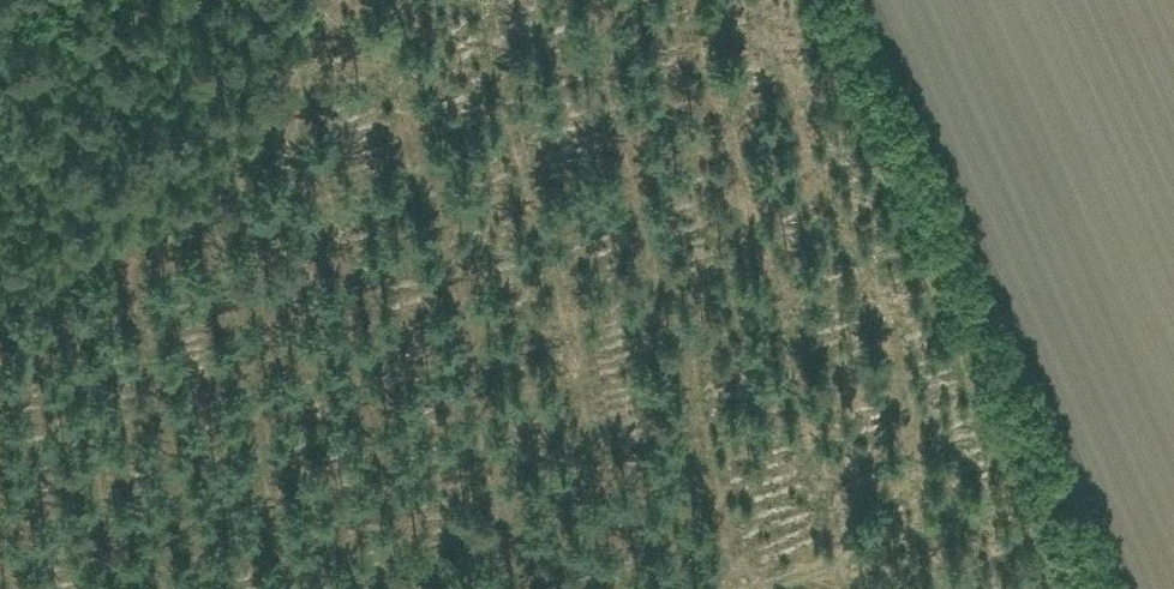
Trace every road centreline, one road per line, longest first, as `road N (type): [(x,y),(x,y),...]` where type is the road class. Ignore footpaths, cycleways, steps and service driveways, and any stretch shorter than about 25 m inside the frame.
road 1 (track): [(827,0),(1081,588)]

